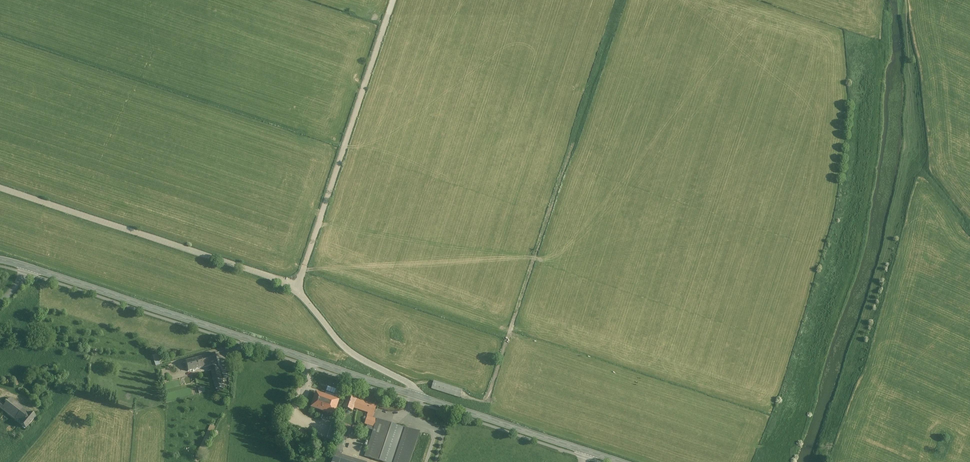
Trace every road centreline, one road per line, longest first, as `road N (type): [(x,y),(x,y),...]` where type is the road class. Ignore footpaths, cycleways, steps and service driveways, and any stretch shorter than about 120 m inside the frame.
road 1 (secondary): [(586,452),(29,268)]
road 2 (track): [(0,187),(297,286),(343,344),(419,397)]

